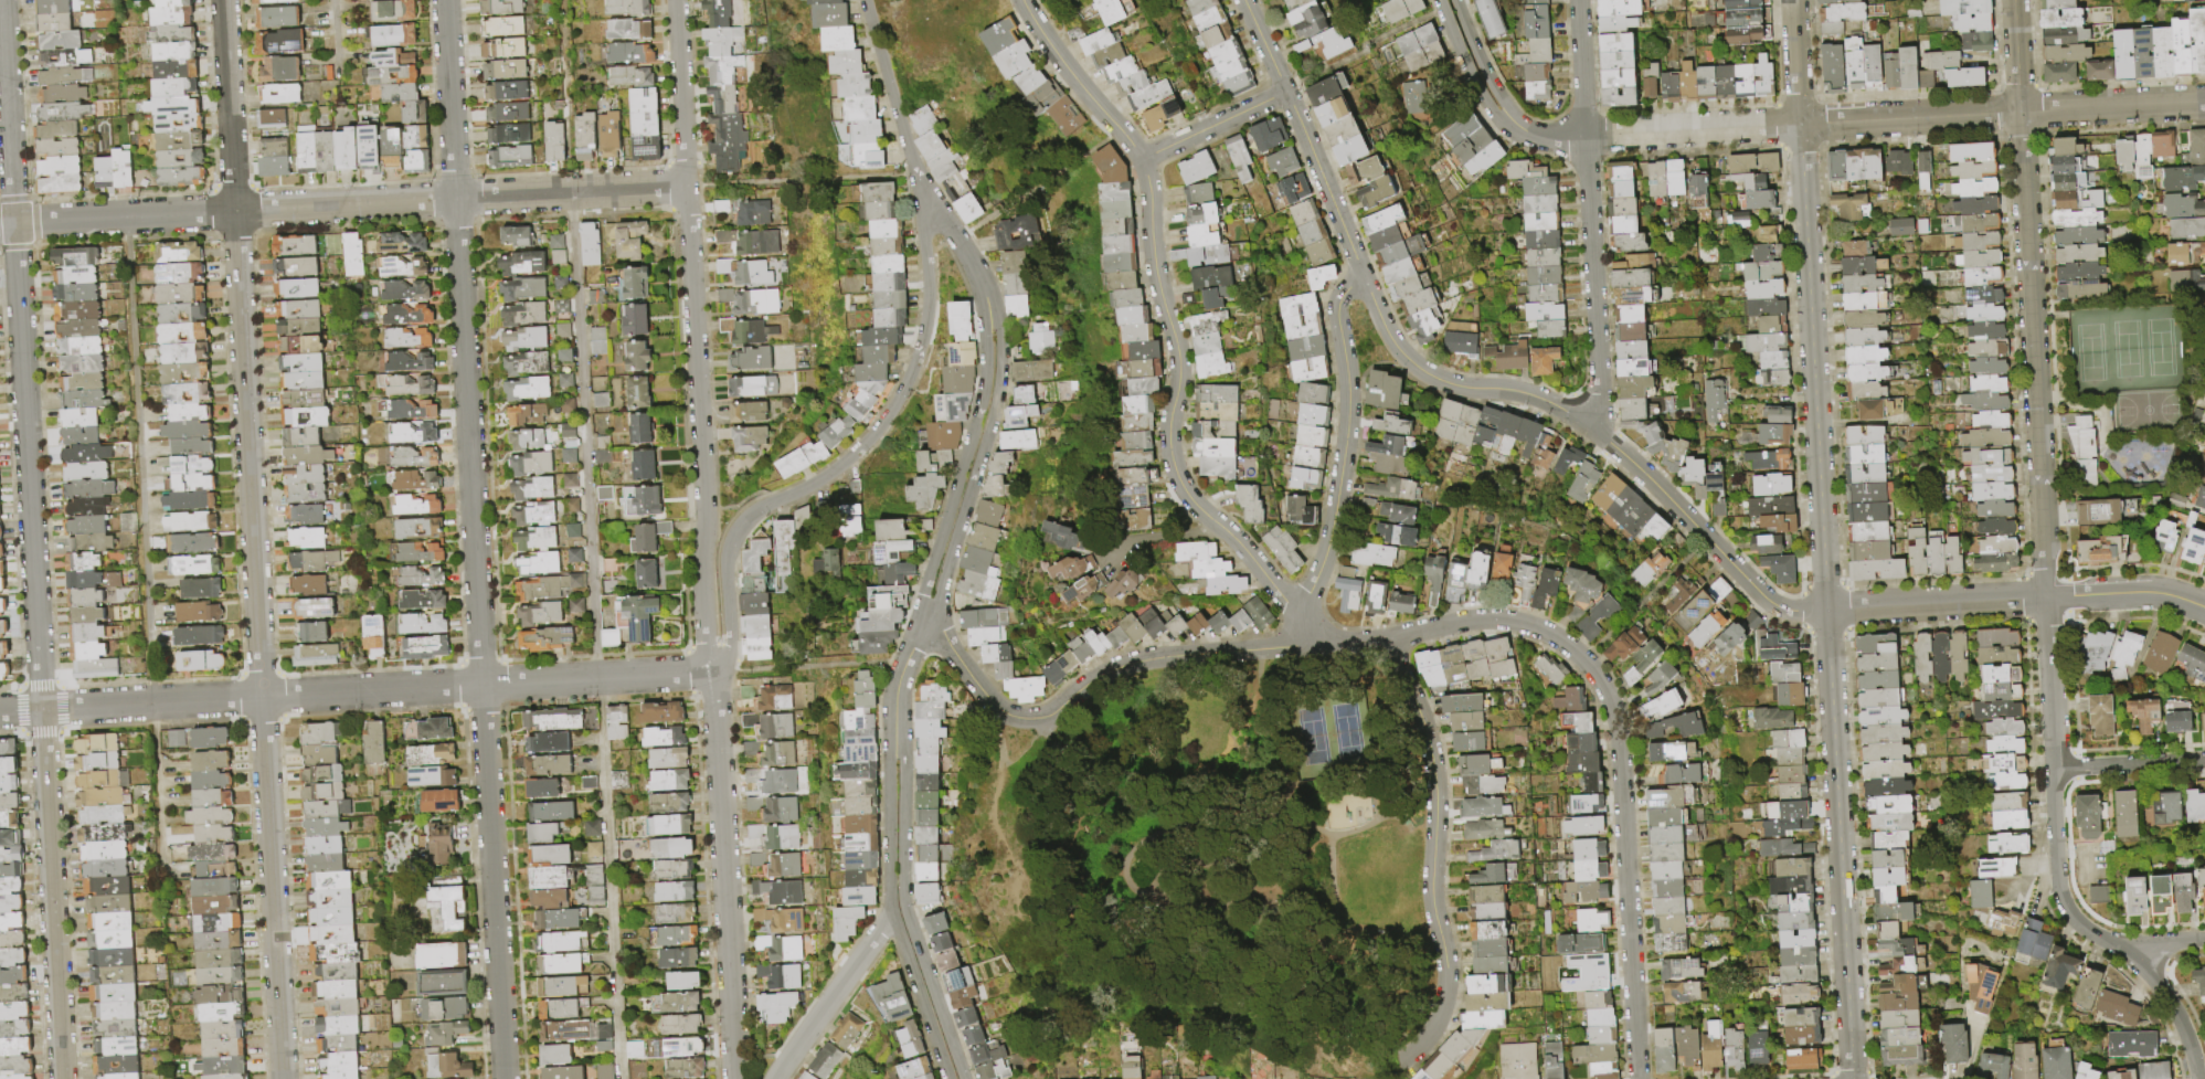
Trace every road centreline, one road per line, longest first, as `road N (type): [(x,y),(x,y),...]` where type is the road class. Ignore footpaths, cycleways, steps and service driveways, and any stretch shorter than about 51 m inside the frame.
road 1 (residential): [(223,0),(283,1078)]
road 2 (residential): [(2,0),(62,1078)]
road 3 (residential): [(445,0),(504,1078)]
road 4 (residential): [(2020,113),(2058,888),(2073,919),(2164,988),(2199,1078)]
road 5 (residential): [(713,671),(0,711)]
road 6 (residential): [(687,187),(0,225)]
road 7 (residential): [(1386,638),(1477,620),(1518,623),(1562,641),(1605,689),(1619,744),(1637,1078)]
road 8 (residential): [(1120,130),(1146,174),(1158,287),(1177,349),(1173,468),(1192,503),(1302,620)]
road 9 (residential): [(1398,350),(1438,380),(1522,393),(1565,411),(1634,464),(1766,599),(1792,611),(1826,611)]
road 10 (residential): [(704,509),(704,644),(713,671),(732,1026)]
road 11 (residential): [(676,0),(704,509)]
road 12 (residential): [(925,254),(924,324),(889,413),(846,461),(749,517),(734,536),(725,568),(728,652),(713,671)]
road 13 (tertiary): [(1800,125),(1826,611)]
road 14 (tertiary): [(1826,611),(1852,1078)]
road 15 (residential): [(1386,638),(1430,753),(1432,895),(1446,966),(1437,1022),(1406,1060)]
road 16 (residential): [(1577,0),(1599,372),(1591,430)]
road 17 (tertiary): [(1826,611),(2134,593),(2204,609)]
road 18 (residential): [(1386,638),(1132,662),(1081,685),(1050,713),(1027,719)]
road 19 (residential): [(963,1078),(907,916),(903,762),(894,730)]
road 20 (residential): [(894,730),(889,906),(947,1078)]
road 21 (residential): [(921,624),(937,599),(995,409),(1000,349),(988,309)]
road 22 (residential): [(988,309),(980,405),(921,624)]
road 23 (residential): [(1243,0),(1365,279)]
road 24 (residential): [(1800,125),(1562,139),(1515,127)]
road 25 (residential): [(1347,373),(1334,519),(1303,611),(1306,645)]
road 26 (tertiary): [(2020,113),(1800,125)]
road 27 (residential): [(891,914),(775,1078)]
road 28 (residential): [(2204,102),(2020,113)]
road 29 (residential): [(1285,91),(1141,159)]
road 30 (residential): [(1439,0),(1475,87),(1497,118),(1515,127)]
road 31 (residential): [(2204,760),(2055,769)]
road 32 (residential): [(921,624),(995,707),(1027,719)]
road 33 (residential): [(1515,127),(1455,0)]
road 34 (residential): [(1022,0),(1101,108)]
road 35 (residential): [(1793,0),(1800,125)]
road 36 (residential): [(865,0),(898,119)]

